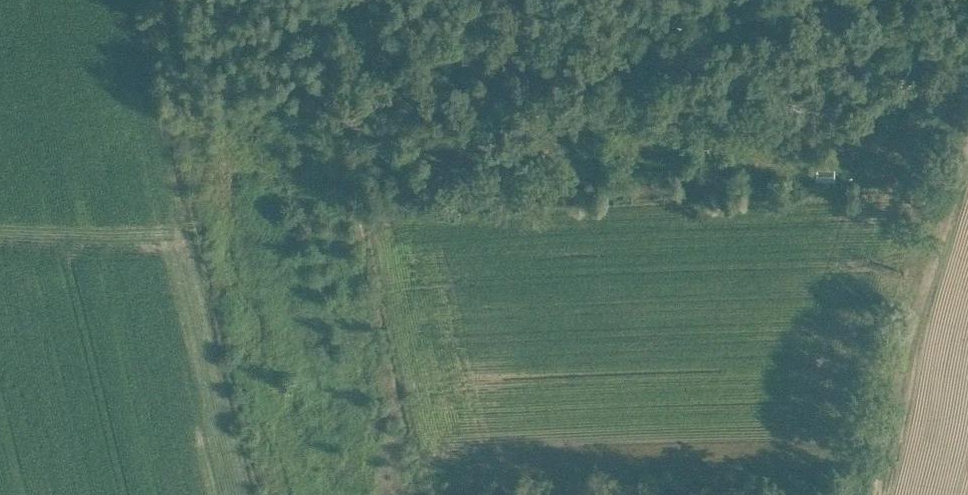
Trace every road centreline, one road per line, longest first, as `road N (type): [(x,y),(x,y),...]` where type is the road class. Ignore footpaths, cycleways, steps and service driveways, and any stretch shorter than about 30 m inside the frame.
road 1 (track): [(967,76),(874,494)]
road 2 (track): [(967,76),(833,0)]

